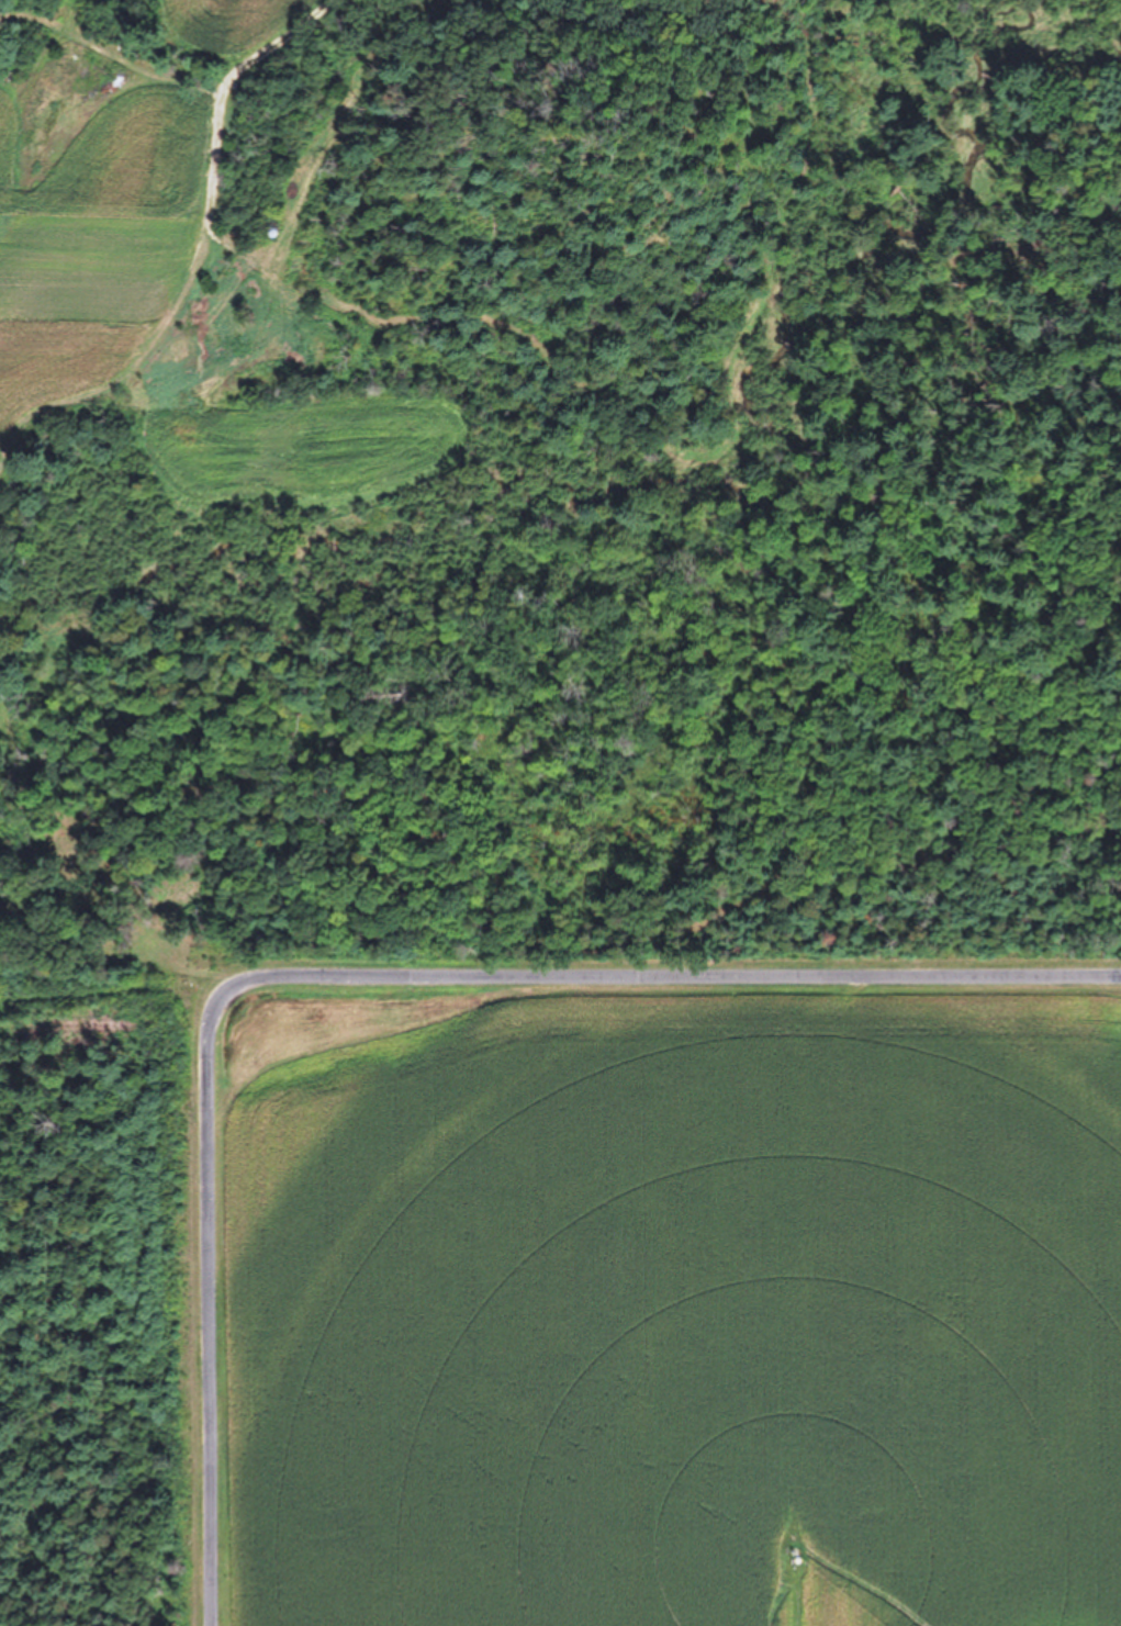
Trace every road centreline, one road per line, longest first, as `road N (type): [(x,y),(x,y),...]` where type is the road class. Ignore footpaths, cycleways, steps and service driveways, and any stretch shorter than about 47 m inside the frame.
road 1 (residential): [(209,1625),(209,1018),(249,977),(1120,980)]

